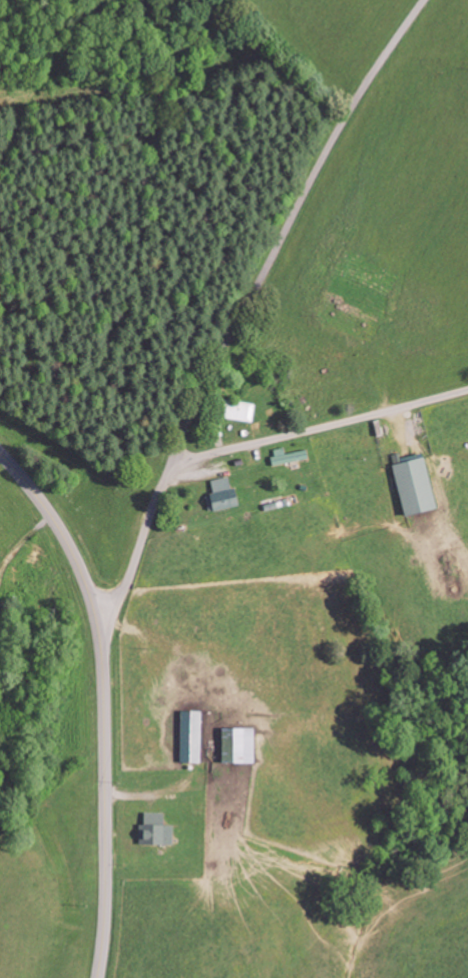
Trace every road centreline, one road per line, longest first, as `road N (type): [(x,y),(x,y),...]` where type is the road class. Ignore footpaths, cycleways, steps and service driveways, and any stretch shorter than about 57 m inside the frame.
road 1 (residential): [(100,640),(208,373),(349,110),(423,0)]
road 2 (secondary): [(98,977),(106,895),(100,640),(75,558),(0,453)]
road 3 (residential): [(166,474),(214,453),(467,390)]

